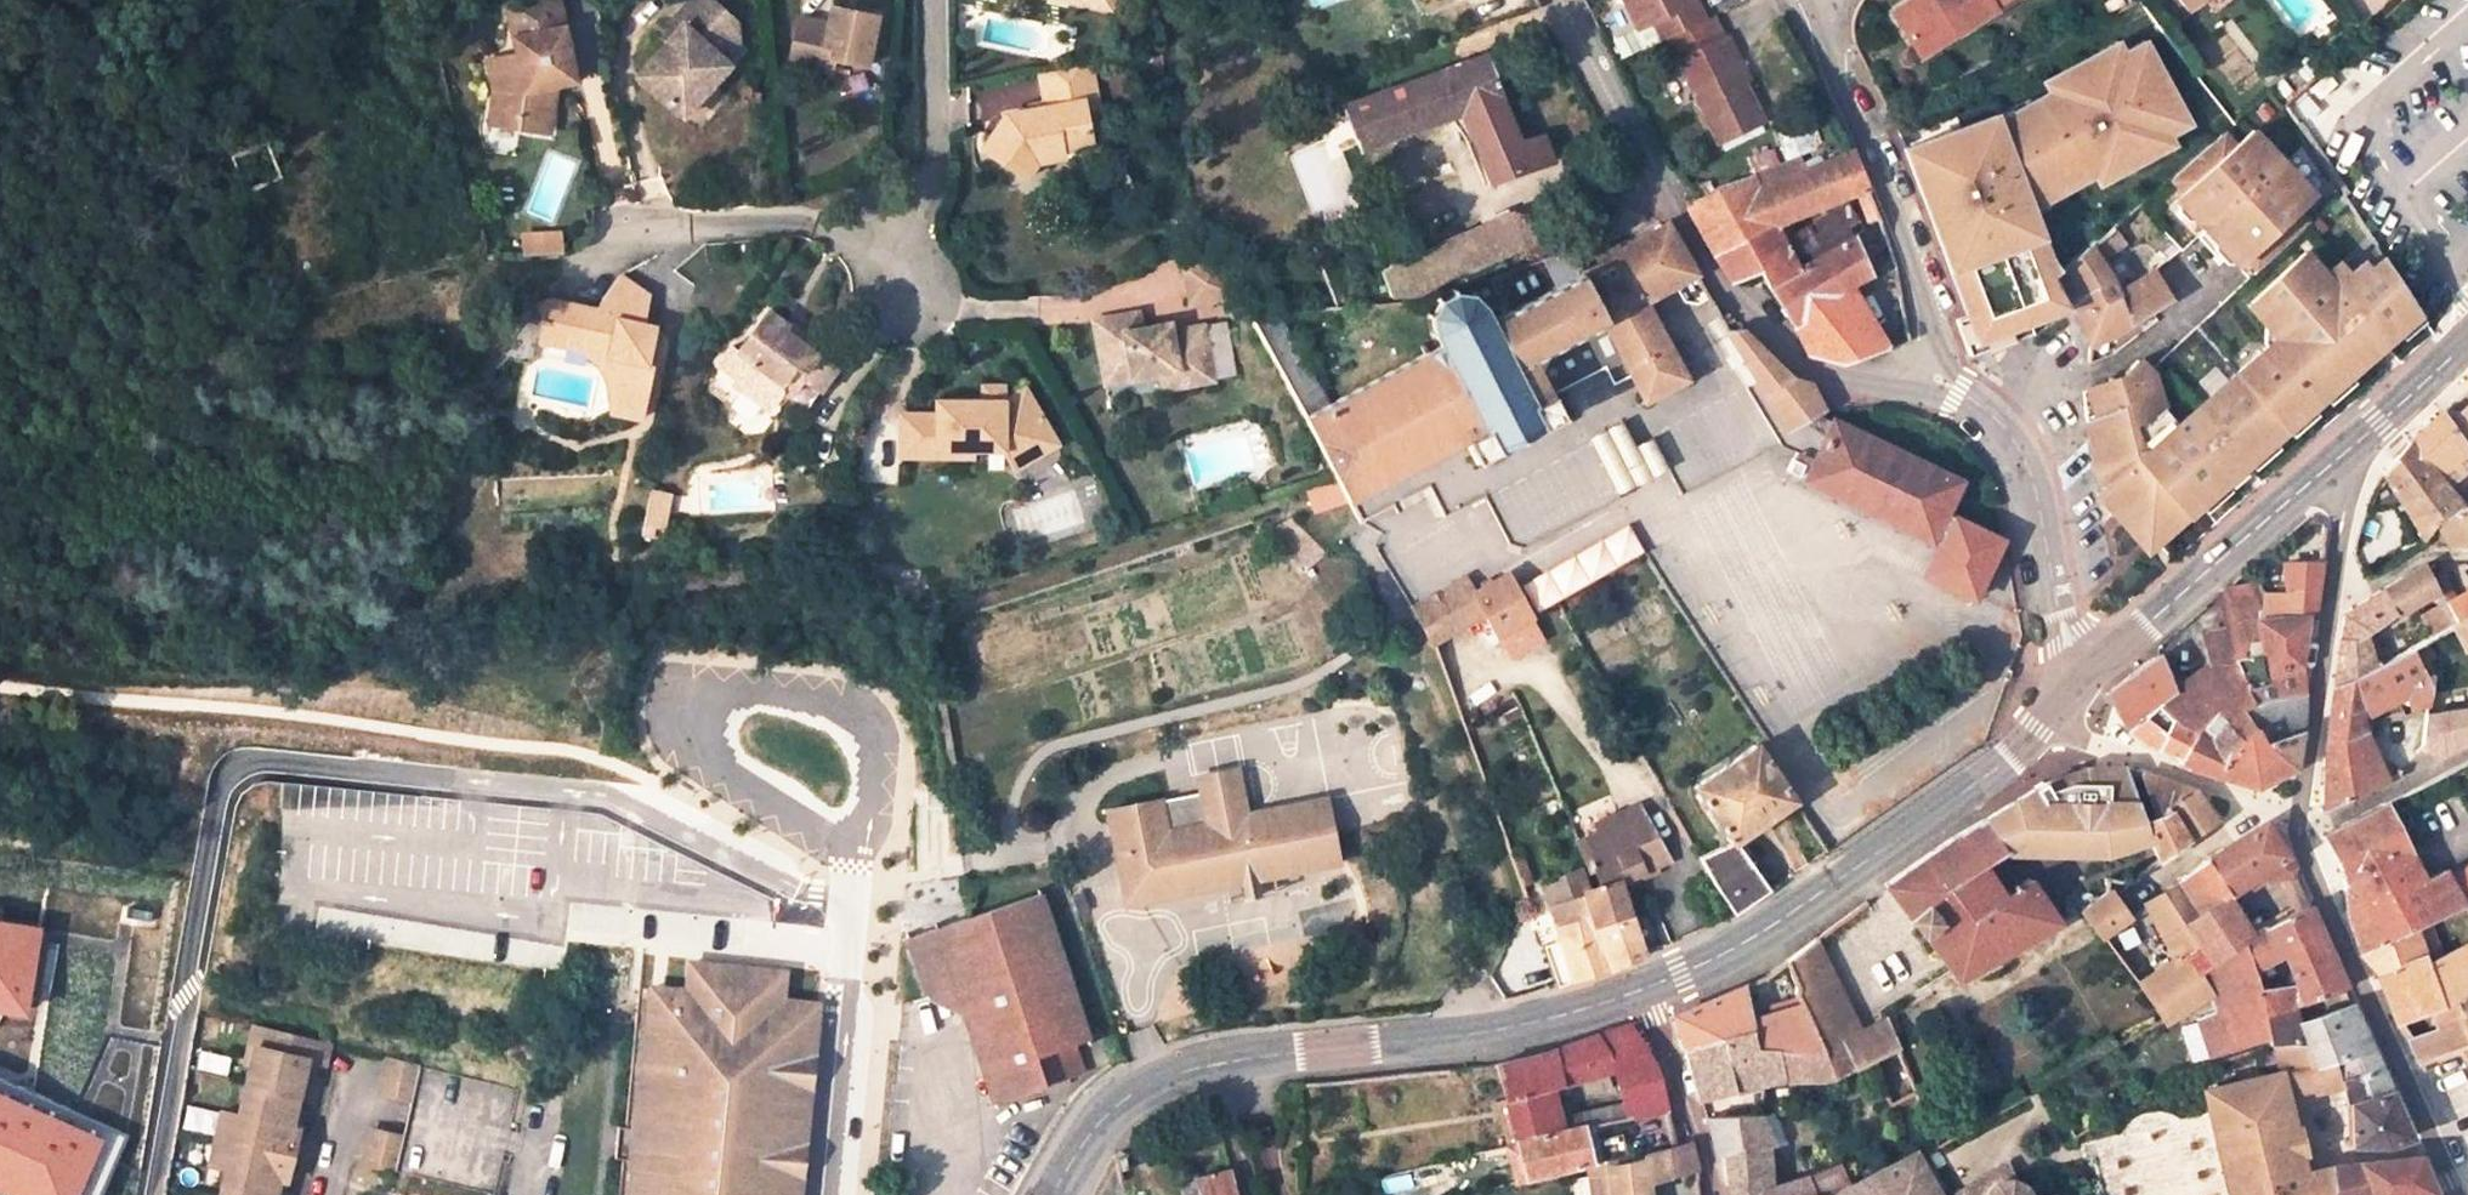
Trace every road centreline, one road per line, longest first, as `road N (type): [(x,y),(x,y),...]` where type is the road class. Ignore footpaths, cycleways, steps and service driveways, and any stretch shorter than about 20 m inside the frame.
road 1 (tertiary): [(1635,998),(1541,1024),(1228,1063),(1160,1084),(1109,1120),(1061,1194)]
road 2 (residential): [(929,0),(937,162),(902,267),(810,222),(684,229),(575,273)]
road 3 (unclassified): [(1579,0),(1720,290),(1804,370),(1957,396)]
road 4 (tertiary): [(2060,710),(2009,758),(1729,957),(1635,998)]
road 5 (unclassified): [(1957,396),(1877,146),(1812,4)]
road 6 (unclassified): [(2300,828),(2456,1194)]
road 7 (tertiary): [(2328,471),(2060,710)]
road 8 (unclassified): [(2060,710),(2046,562),(2024,464),(1957,396)]
road 9 (unclassified): [(2328,471),(2343,502),(2296,808)]
road 10 (residential): [(2060,710),(2078,736),(2252,809)]
road 11 (residential): [(1635,998),(1700,1135),(1715,1194)]
road 12 (tertiary): [(2467,343),(2328,471)]
road 13 (residential): [(2300,828),(2467,754)]
road 14 (residential): [(2252,809),(2127,902)]

